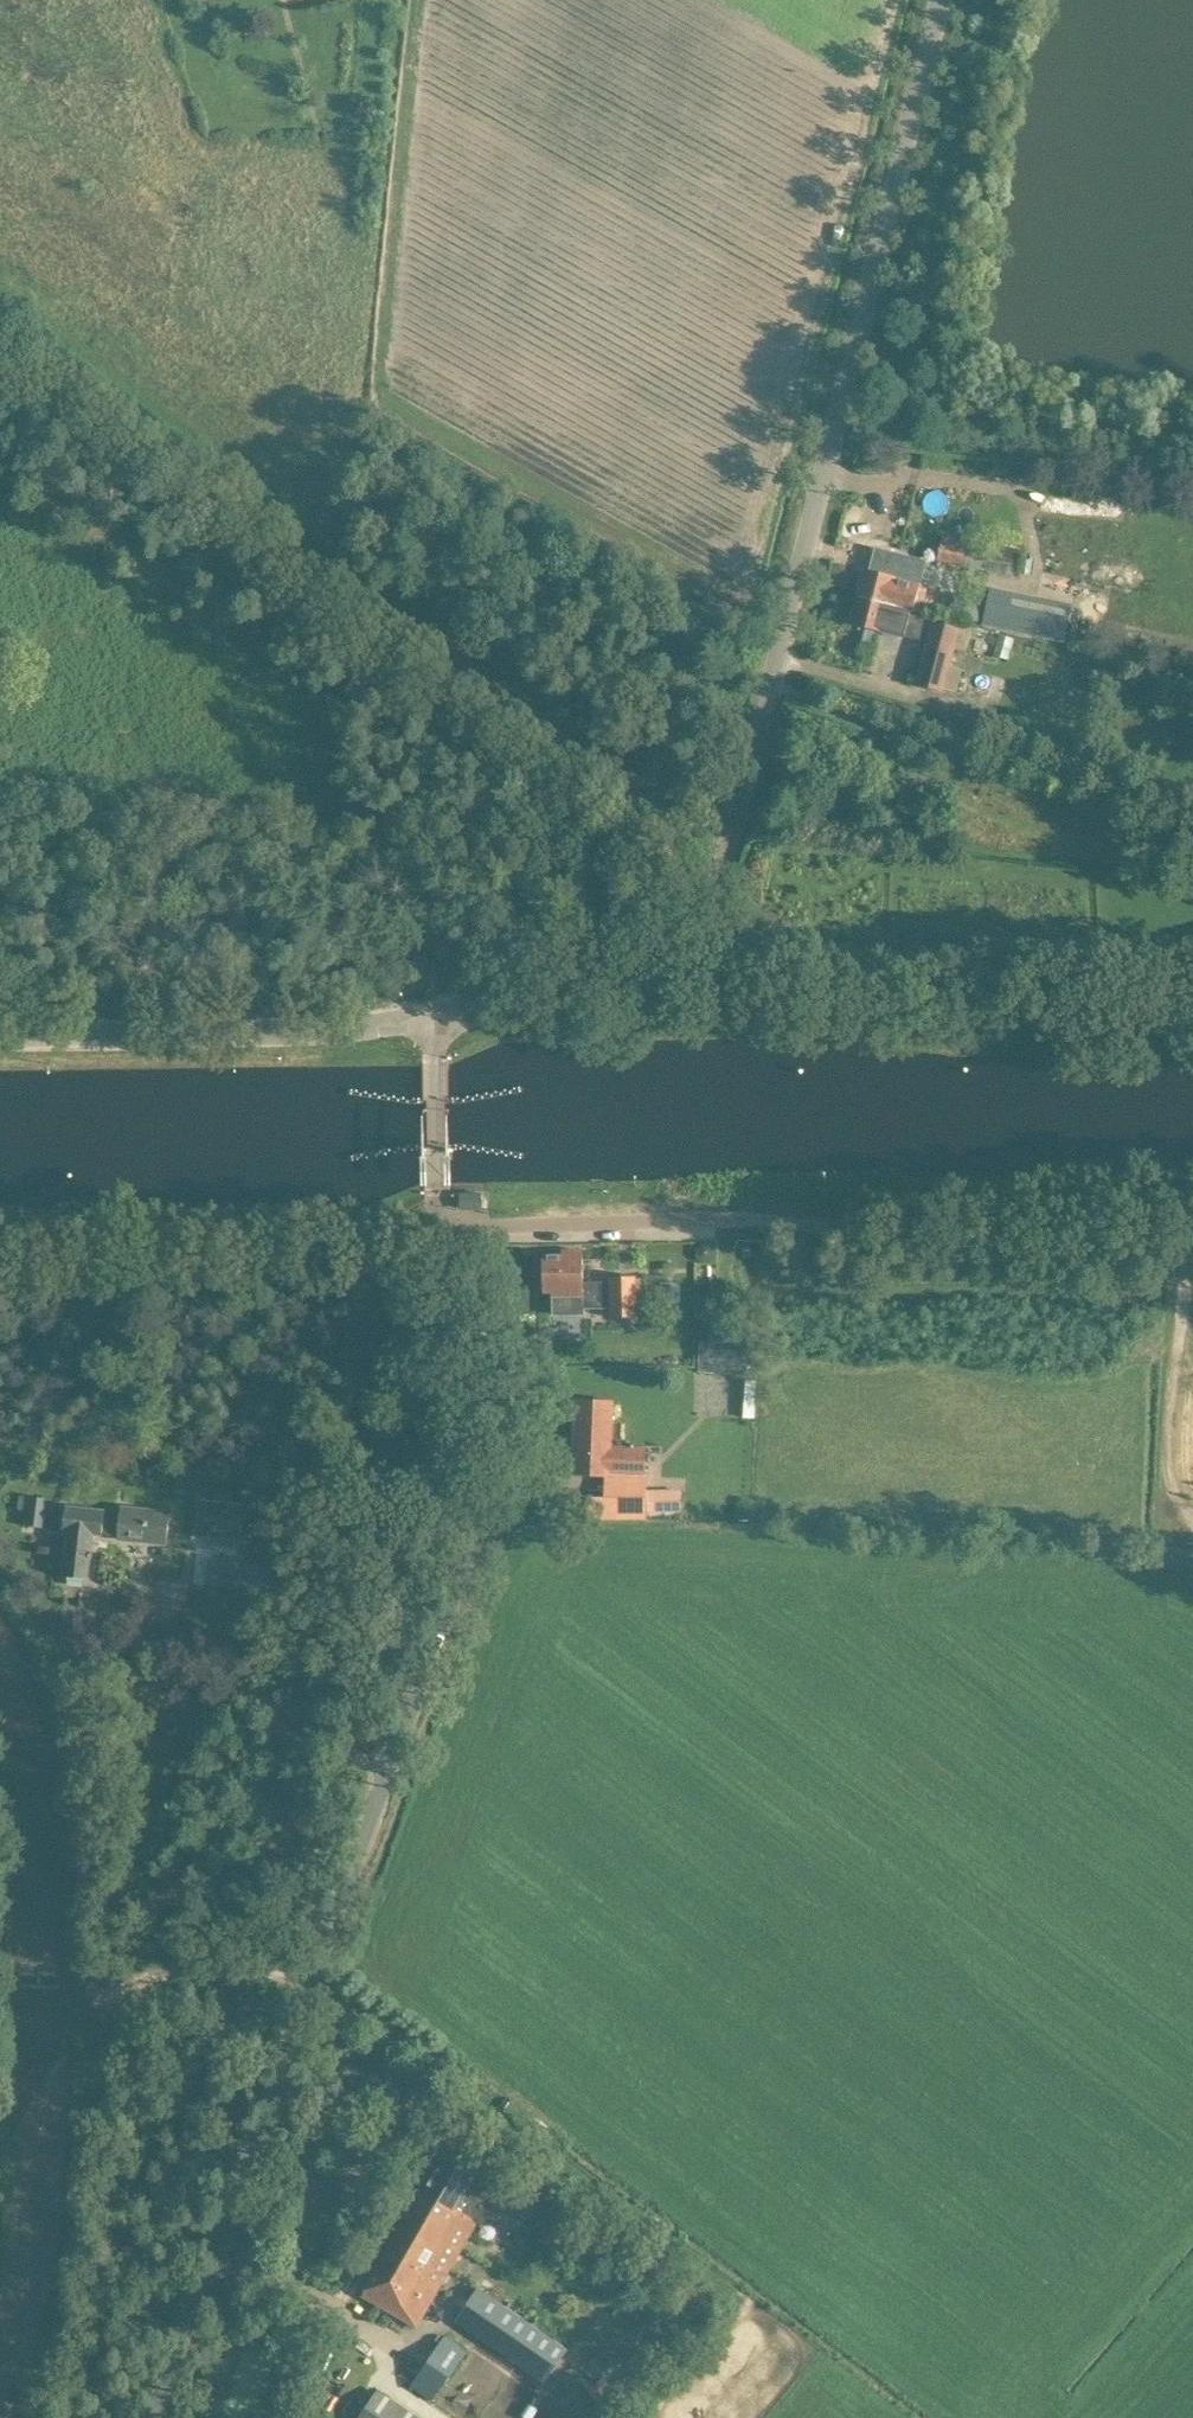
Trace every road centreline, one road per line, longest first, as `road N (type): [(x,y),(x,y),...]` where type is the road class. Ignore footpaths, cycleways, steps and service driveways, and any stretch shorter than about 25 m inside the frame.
road 1 (unclassified): [(157,2417),(498,1457),(496,1407),(443,1227)]
road 2 (unclassified): [(433,1027),(477,1001),(669,951),(690,931),(759,712),(939,0)]
road 3 (track): [(433,1027),(501,1015),(1192,999)]
road 4 (unclassified): [(0,1033),(433,1027)]
road 5 (track): [(1192,1212),(813,1227)]
road 6 (unclassified): [(443,1227),(746,1217),(813,1227)]
road 7 (track): [(309,1989),(224,1969),(107,2000)]
road 8 (unclassified): [(443,1227),(433,1027)]

